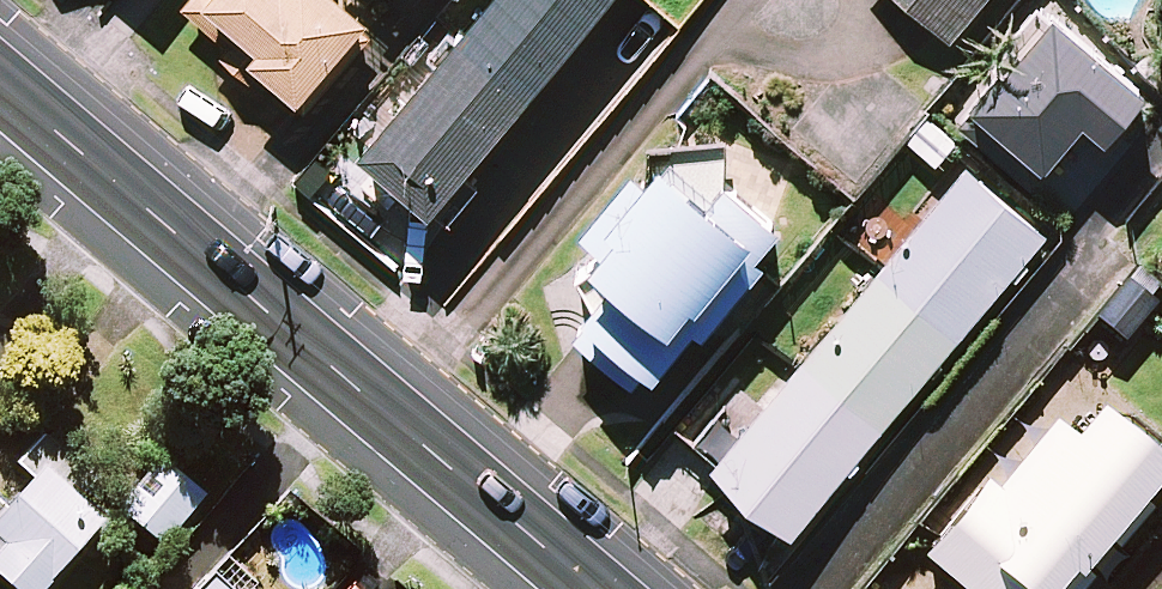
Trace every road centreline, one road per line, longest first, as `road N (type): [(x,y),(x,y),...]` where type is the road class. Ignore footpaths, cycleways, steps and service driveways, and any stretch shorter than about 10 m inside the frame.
road 1 (tertiary): [(0,90),(588,588)]

